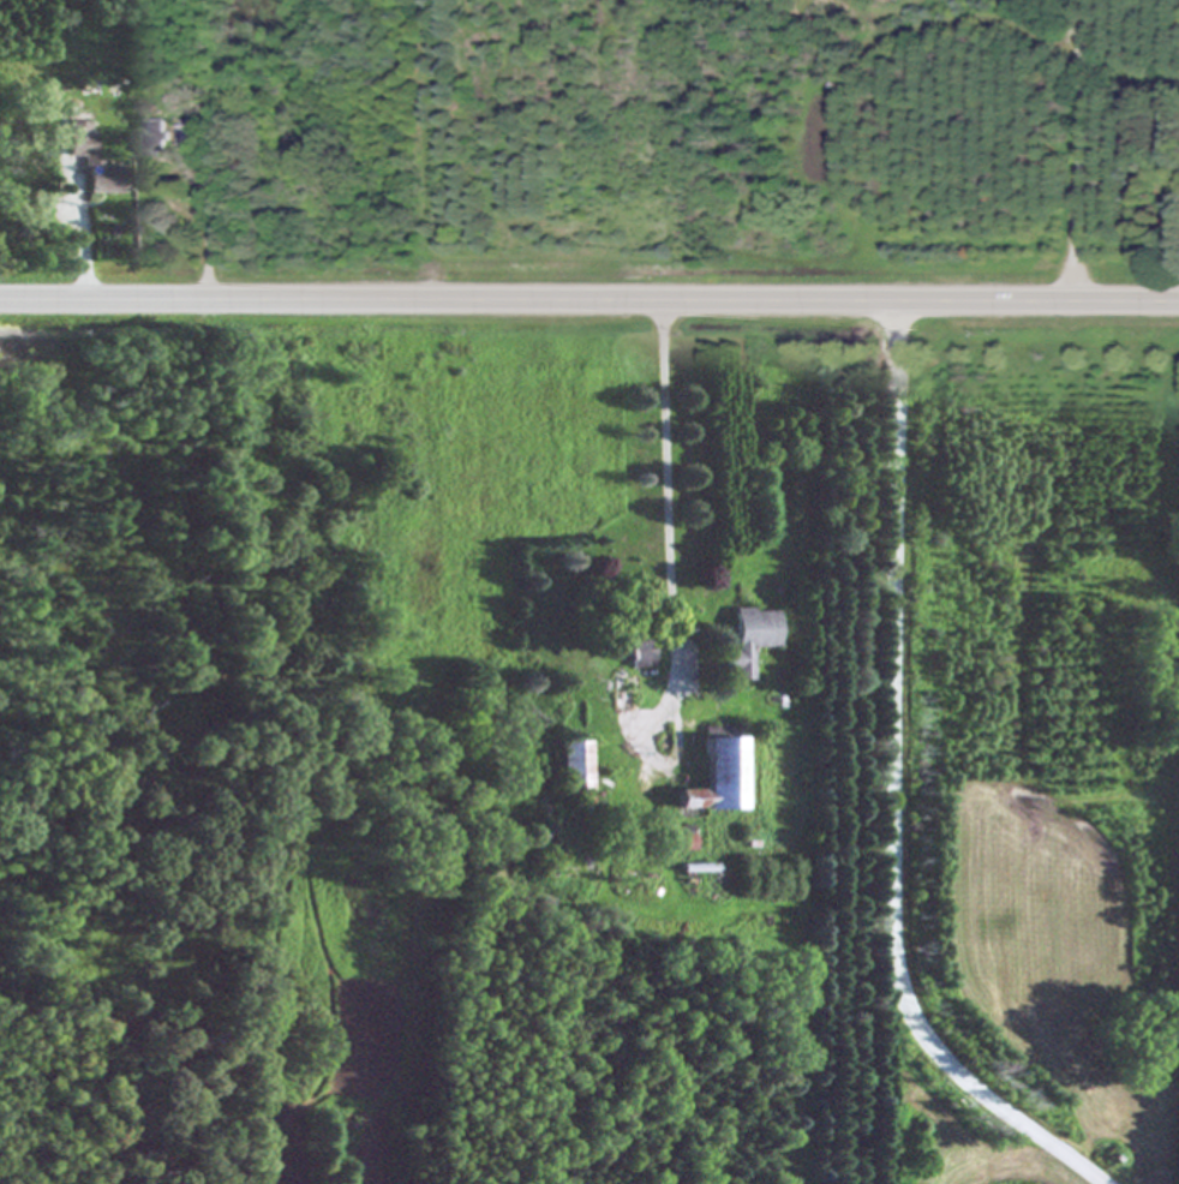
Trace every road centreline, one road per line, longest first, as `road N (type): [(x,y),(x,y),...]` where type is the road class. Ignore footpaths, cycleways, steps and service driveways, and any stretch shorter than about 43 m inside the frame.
road 1 (primary): [(1178,298),(0,296)]

